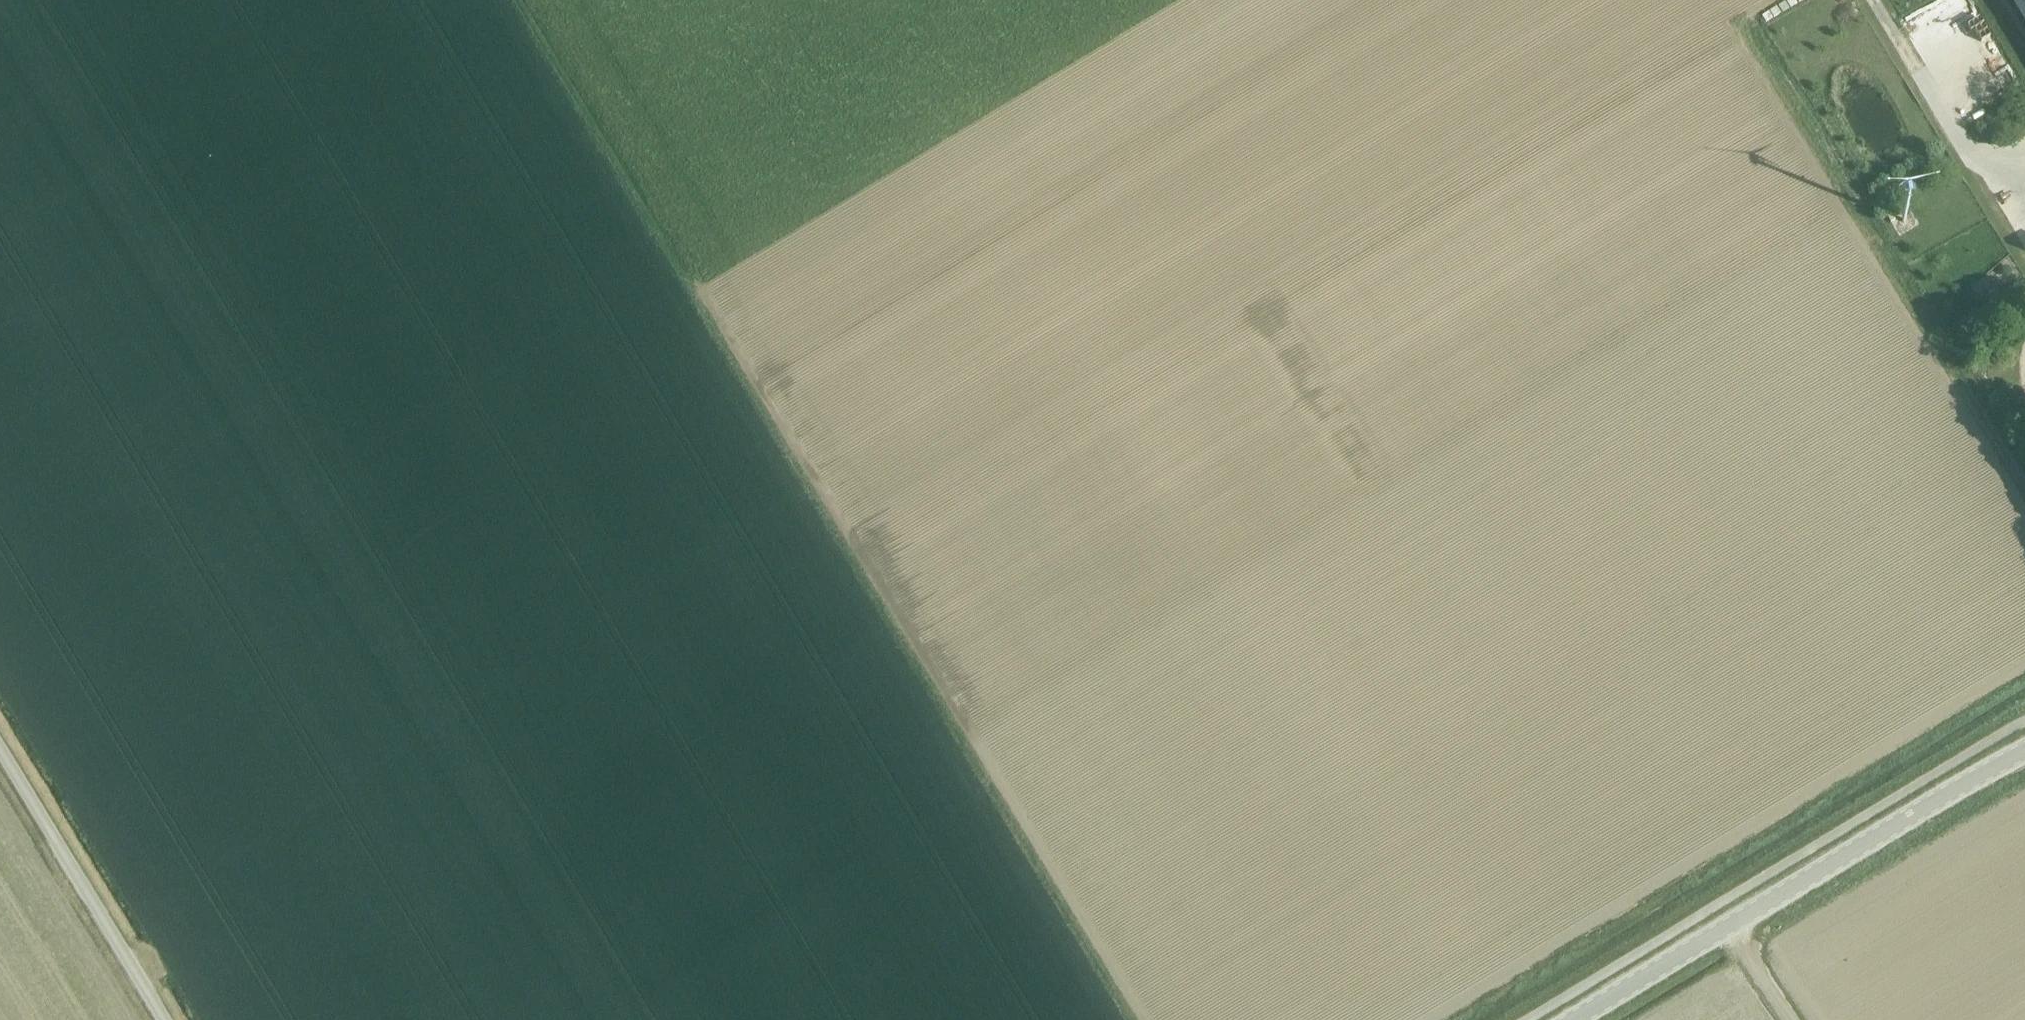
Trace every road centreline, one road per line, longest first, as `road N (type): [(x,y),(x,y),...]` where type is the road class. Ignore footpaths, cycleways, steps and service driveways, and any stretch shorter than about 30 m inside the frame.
road 1 (tertiary): [(1574,1019),(2024,748)]
road 2 (unclassified): [(164,1019),(0,748)]

